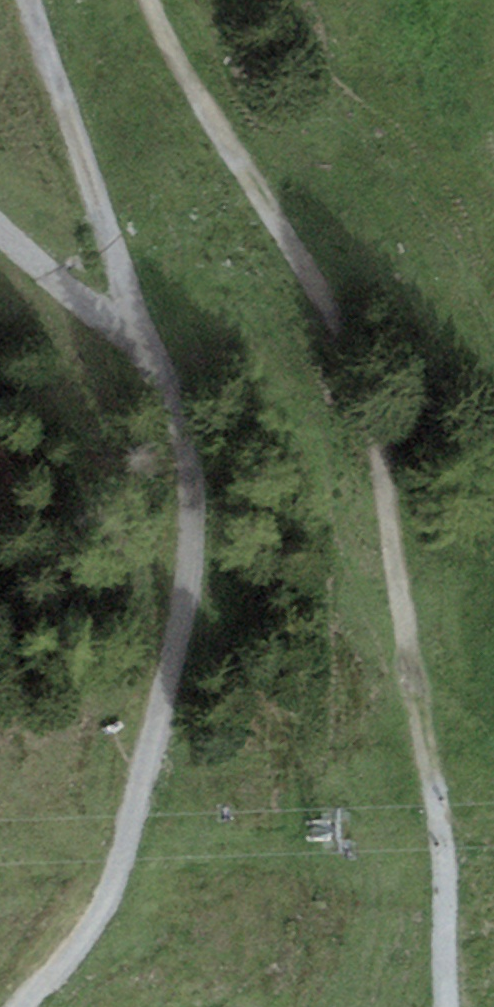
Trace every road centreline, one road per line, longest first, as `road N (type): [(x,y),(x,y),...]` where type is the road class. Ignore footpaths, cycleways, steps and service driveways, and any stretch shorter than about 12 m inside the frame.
road 1 (track): [(16,1006),(101,906),(178,626),(192,520),(174,422),(26,0)]
road 2 (track): [(150,0),(180,71),(294,244),(372,417),(444,853),(447,1006)]
road 3 (track): [(142,336),(76,300),(0,230)]

